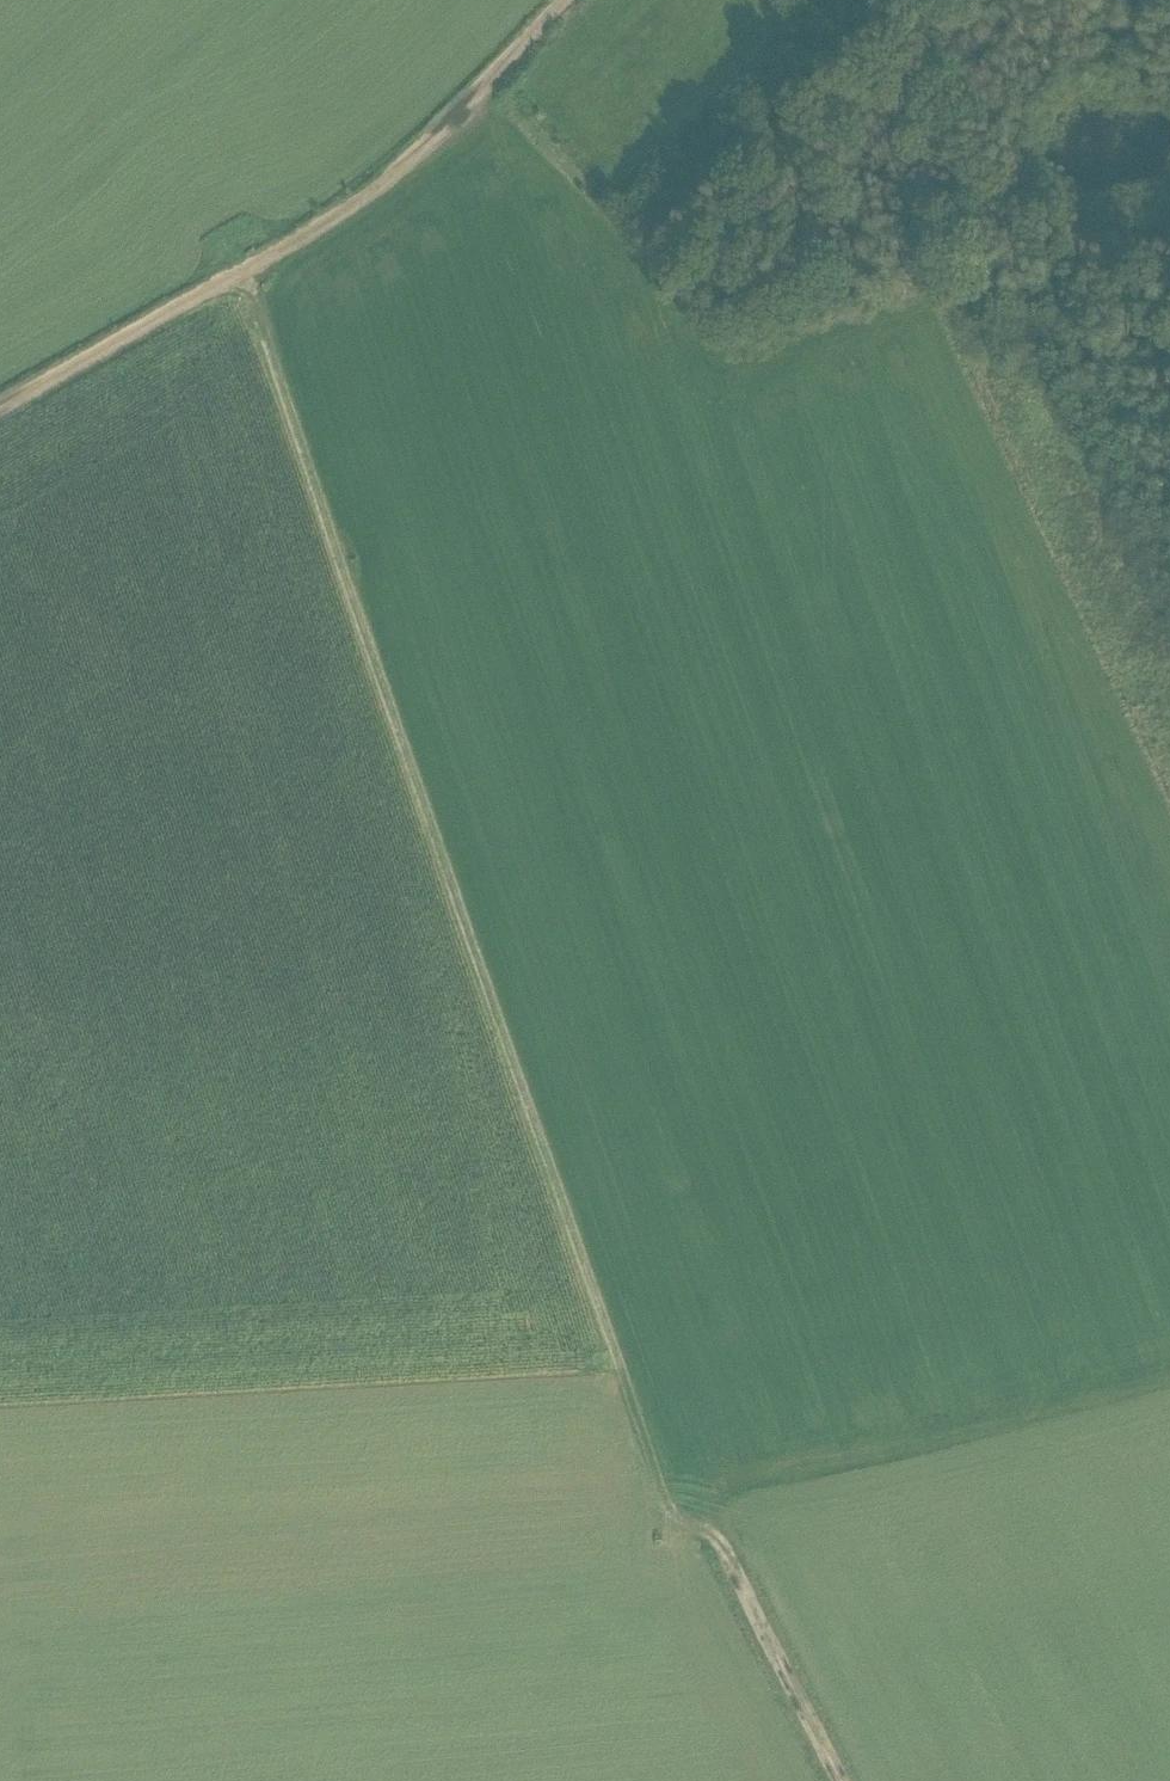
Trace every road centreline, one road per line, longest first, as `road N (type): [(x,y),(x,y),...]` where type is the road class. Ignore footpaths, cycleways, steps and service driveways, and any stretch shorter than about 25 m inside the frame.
road 1 (track): [(841,1780),(717,1542),(667,1510),(244,275)]
road 2 (track): [(0,412),(353,211),(574,0)]

